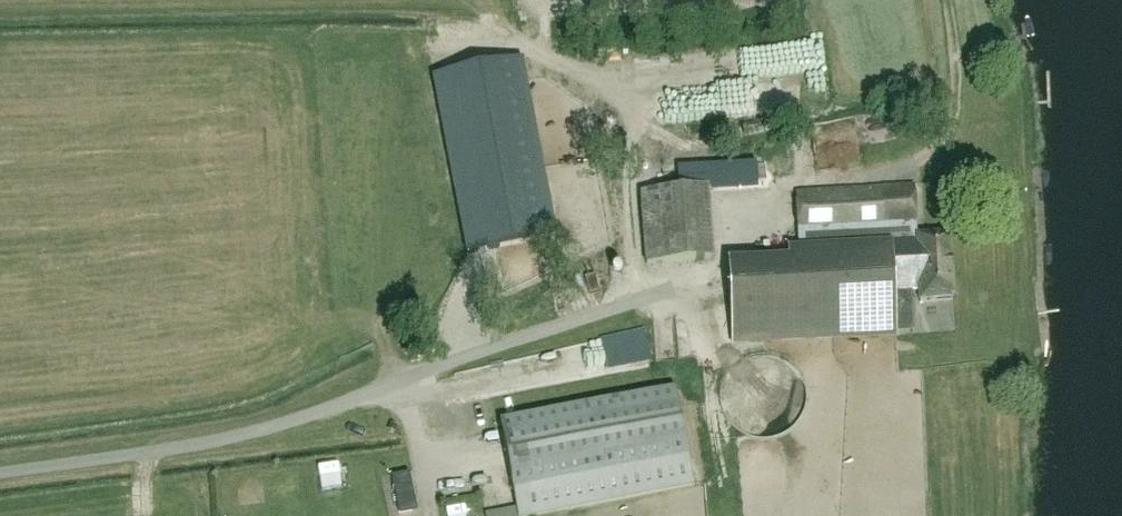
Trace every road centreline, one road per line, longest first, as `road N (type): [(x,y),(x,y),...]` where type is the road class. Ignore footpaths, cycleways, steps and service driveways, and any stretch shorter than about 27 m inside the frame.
road 1 (unclassified): [(0,472),(250,432),(403,383),(488,347)]

